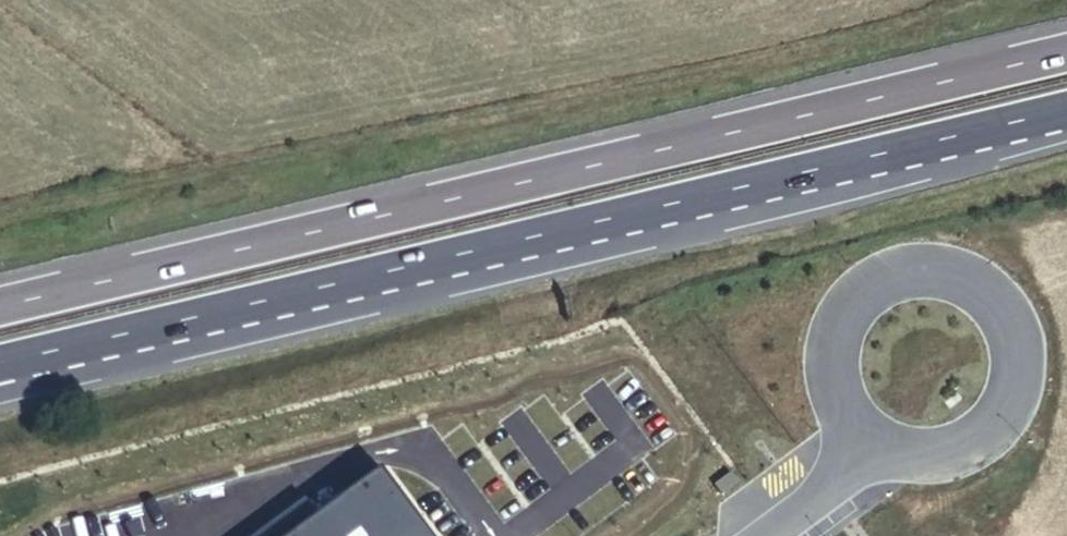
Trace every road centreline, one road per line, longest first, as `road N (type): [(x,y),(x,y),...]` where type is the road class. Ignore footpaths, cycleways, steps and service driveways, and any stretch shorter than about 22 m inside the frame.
road 1 (motorway): [(1066,48),(0,302)]
road 2 (motorway): [(16,369),(1066,118)]
road 3 (unclassified): [(875,431),(903,445),(963,442),(989,427),(1019,377),(1013,319),(997,294),(946,266),(916,266)]
road 4 (unclassified): [(916,266),(862,294),(837,350),(853,409),(875,431)]
road 5 (unclassified): [(758,535),(850,467),(875,431)]

